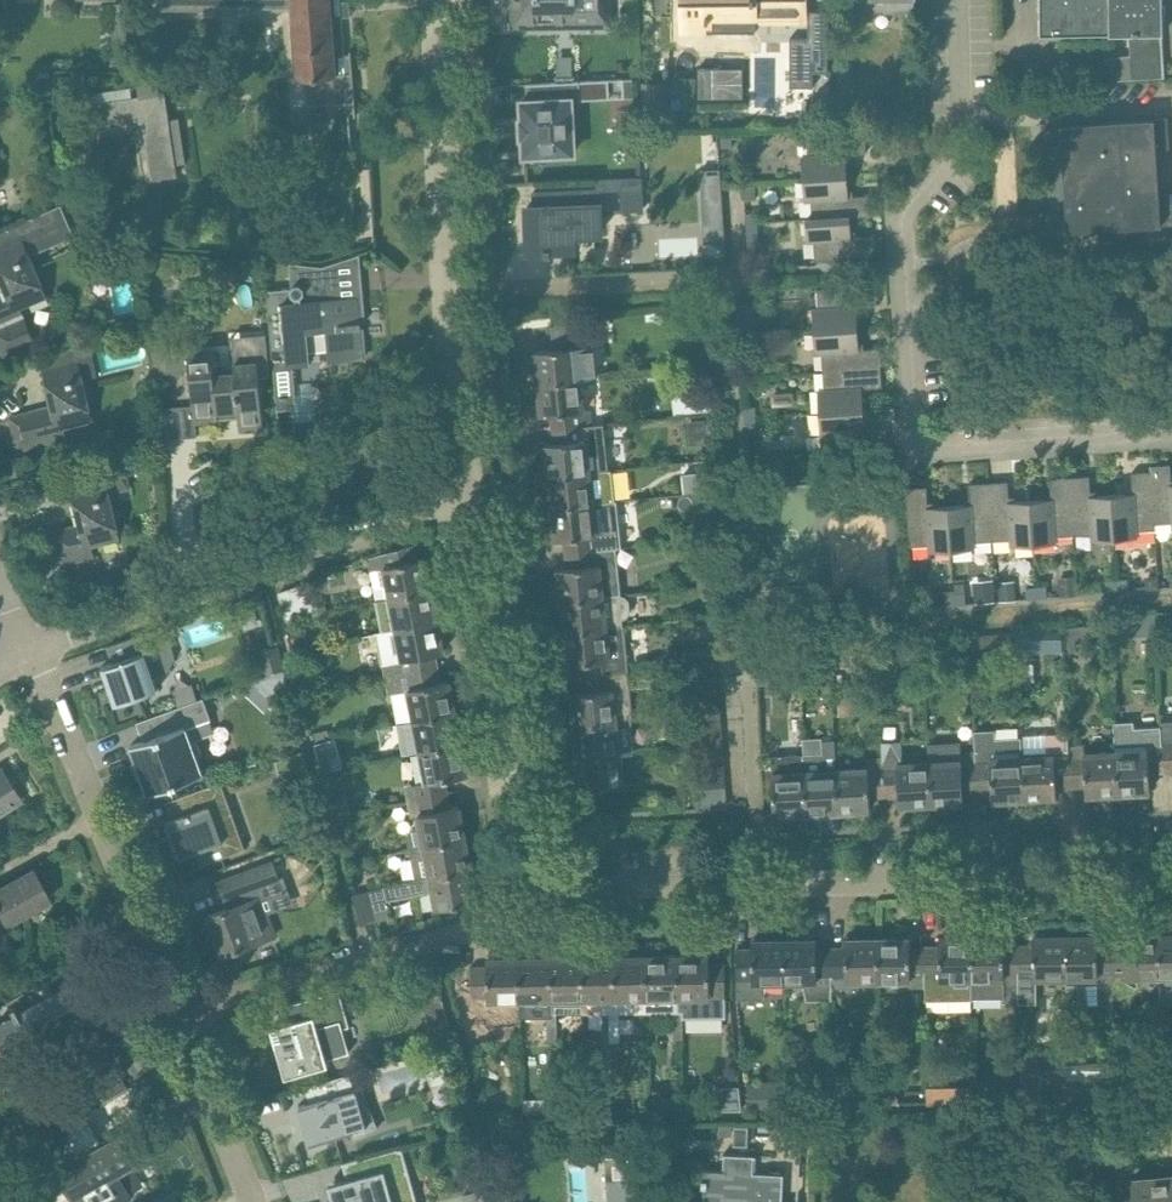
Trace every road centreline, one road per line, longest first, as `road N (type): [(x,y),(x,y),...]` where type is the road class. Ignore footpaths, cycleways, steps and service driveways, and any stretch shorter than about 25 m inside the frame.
road 1 (residential): [(1171,436),(918,453),(901,223),(958,146),(958,0)]
road 2 (residential): [(538,889),(1171,878)]
road 3 (residential): [(478,493),(454,288),(442,0)]
road 4 (residential): [(478,493),(22,653)]
road 5 (residential): [(538,889),(478,493)]
road 6 (residential): [(181,1016),(22,653)]
road 7 (unclassified): [(181,1016),(500,922)]
road 8 (residential): [(252,1201),(181,1016)]
road 9 (track): [(753,640),(746,466)]

